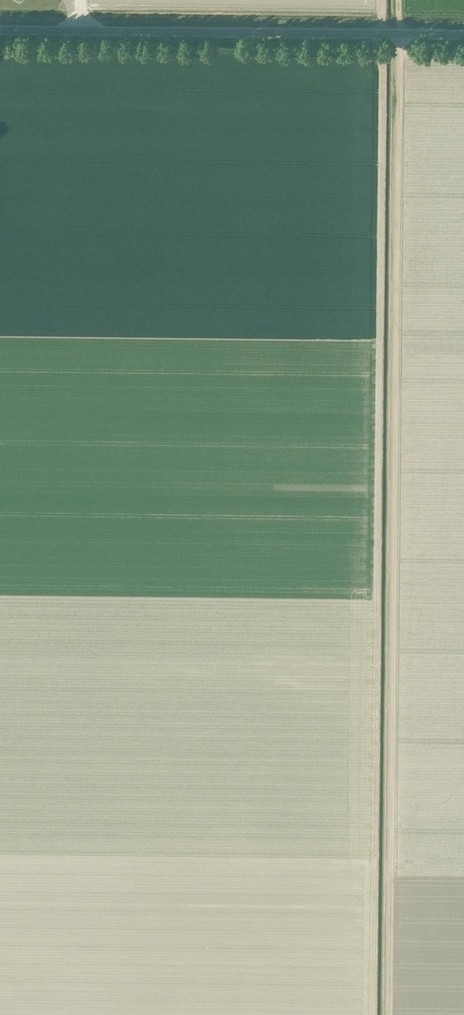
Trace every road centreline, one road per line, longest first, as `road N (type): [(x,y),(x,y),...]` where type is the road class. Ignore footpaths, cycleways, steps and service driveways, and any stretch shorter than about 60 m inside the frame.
road 1 (unclassified): [(463,35),(0,31)]

